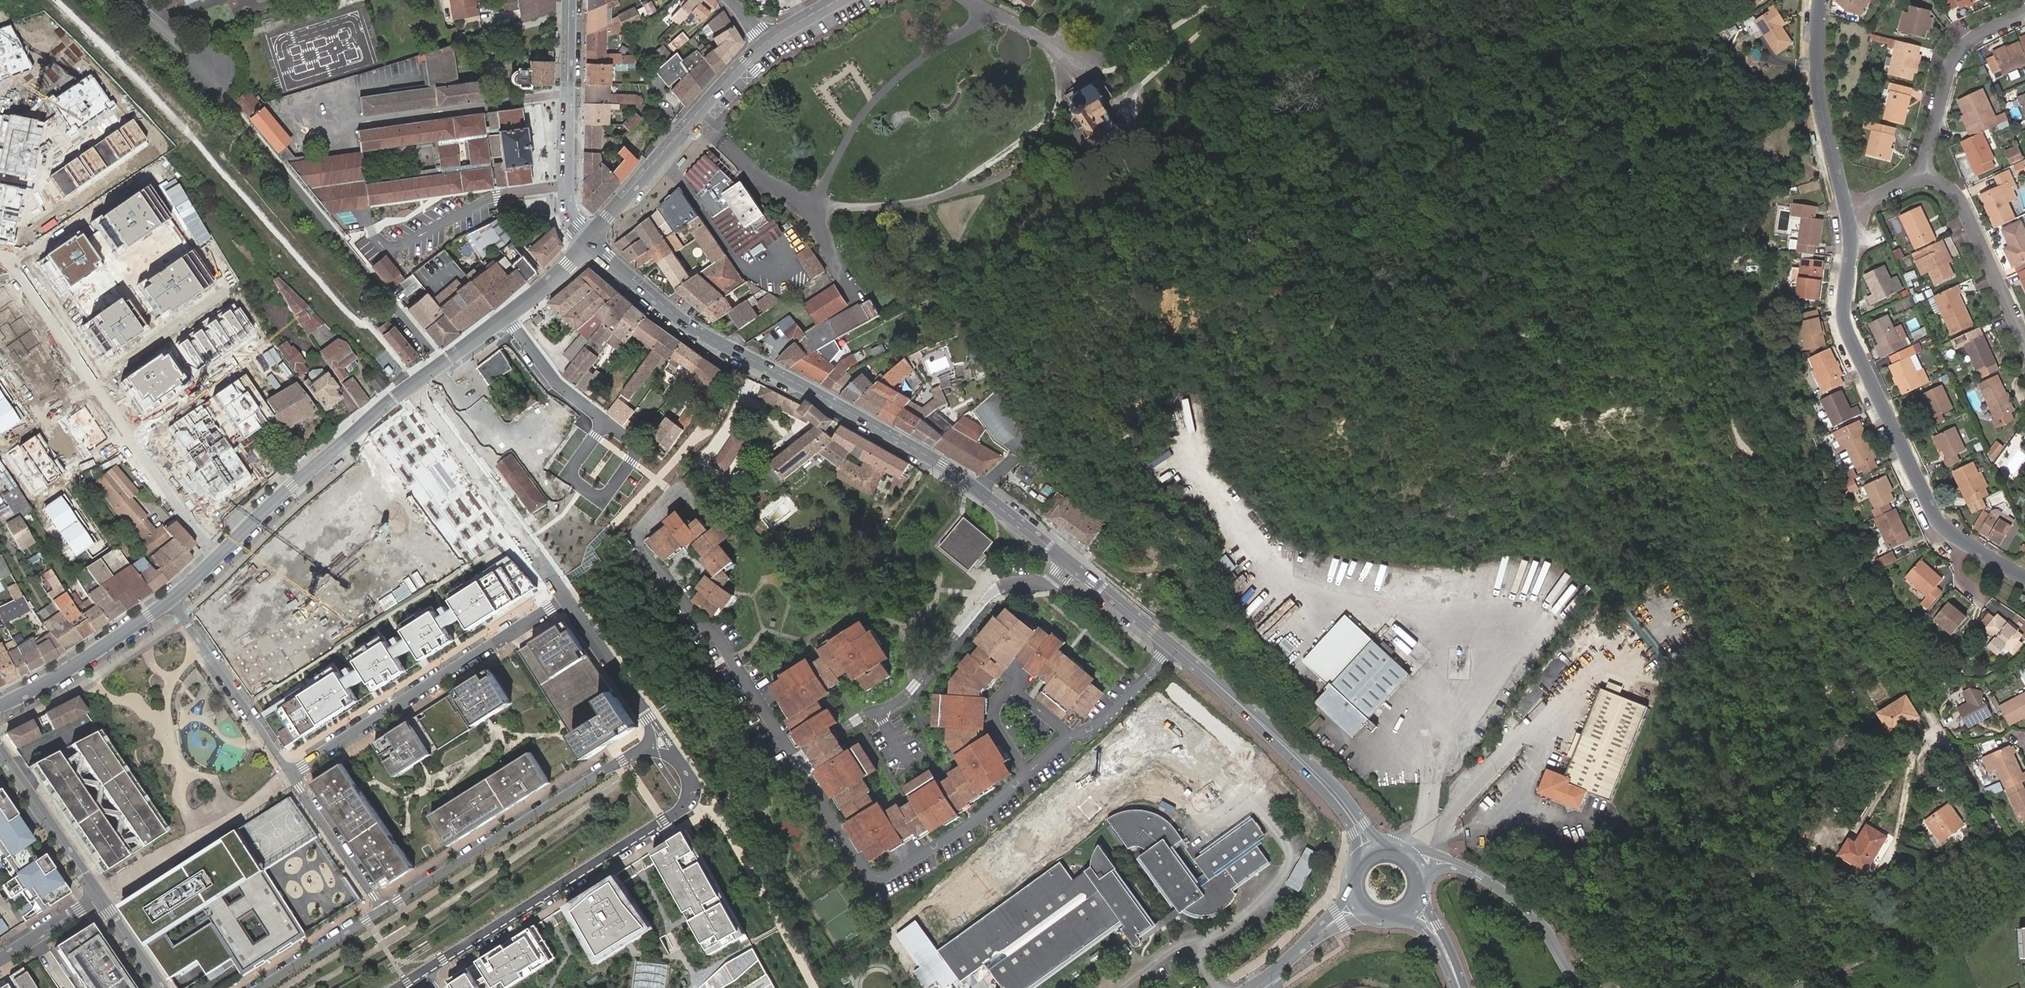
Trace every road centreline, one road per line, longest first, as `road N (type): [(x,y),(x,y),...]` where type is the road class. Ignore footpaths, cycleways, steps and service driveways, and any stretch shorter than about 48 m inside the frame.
road 1 (secondary): [(588,240),(697,331),(942,465),(1069,563)]
road 2 (residential): [(1173,648),(1097,724),(1068,735),(973,822),(885,877),(869,876),(796,759)]
road 3 (residential): [(292,774),(565,597),(648,719),(645,750)]
road 4 (tertiary): [(217,557),(407,386),(539,292),(588,240)]
road 5 (residential): [(1847,205),(1844,319),(1927,499),(1949,531),(2024,577)]
road 6 (residential): [(424,971),(676,812),(689,795),(686,772),(671,756),(645,750)]
road 7 (residential): [(217,557),(0,257)]
road 8 (residential): [(796,759),(718,636),(640,544),(640,534),(676,493)]
road 9 (residential): [(645,750),(383,911)]
road 10 (residential): [(796,759),(904,696),(987,596),(1006,585)]
road 11 (tertiary): [(588,240),(764,43)]
road 12 (secondary): [(569,0),(565,199),(568,218),(588,240)]
road 13 (residential): [(1927,165),(1938,173),(2024,356)]
road 14 (residential): [(171,599),(292,774)]
road 15 (residential): [(1820,0),(1817,85),(1847,205)]
road 16 (tertiary): [(0,708),(171,599)]
road 17 (residential): [(1927,165),(1960,47),(1972,33),(2024,10)]
road 18 (secondary): [(1395,850),(1254,717)]
road 19 (secondary): [(1254,717),(1345,819),(1358,865)]
road 20 (residential): [(0,750),(98,897)]
road 21 (tertiary): [(1464,869),(1531,913),(1581,987)]
road 22 (residential): [(292,774),(383,911)]
road 23 (residential): [(383,911),(258,987)]
road 24 (unclassified): [(1249,987),(1359,904)]
road 25 (secondary): [(1069,563),(1173,648)]

